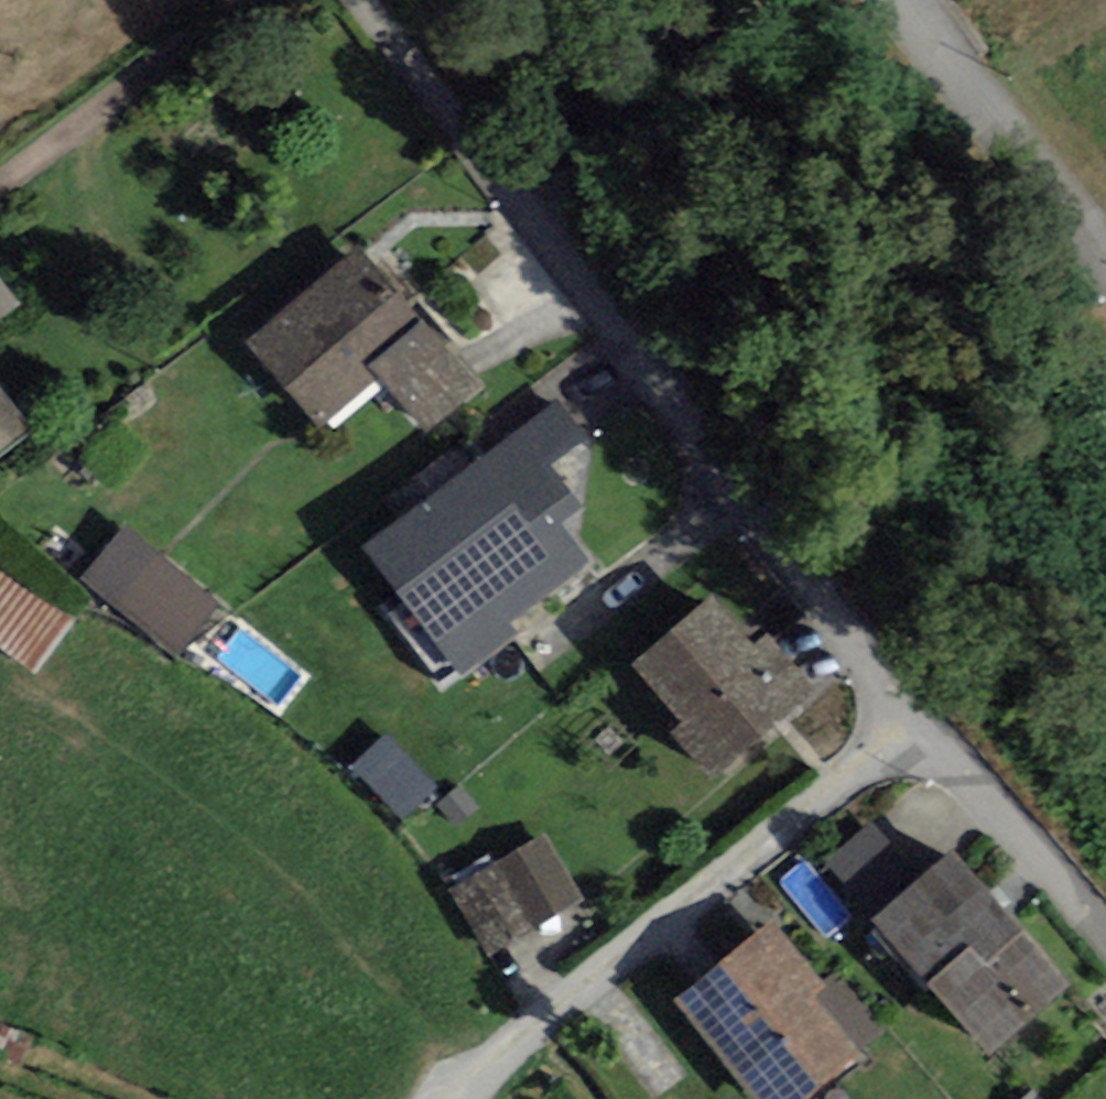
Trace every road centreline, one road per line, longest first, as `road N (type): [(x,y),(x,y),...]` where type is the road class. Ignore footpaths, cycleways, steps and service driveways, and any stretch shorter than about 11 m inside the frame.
road 1 (residential): [(920,714),(266,0)]
road 2 (residential): [(461,1098),(507,1047),(920,714)]
road 3 (residential): [(1105,265),(871,0)]
road 4 (residential): [(920,714),(1105,934)]

